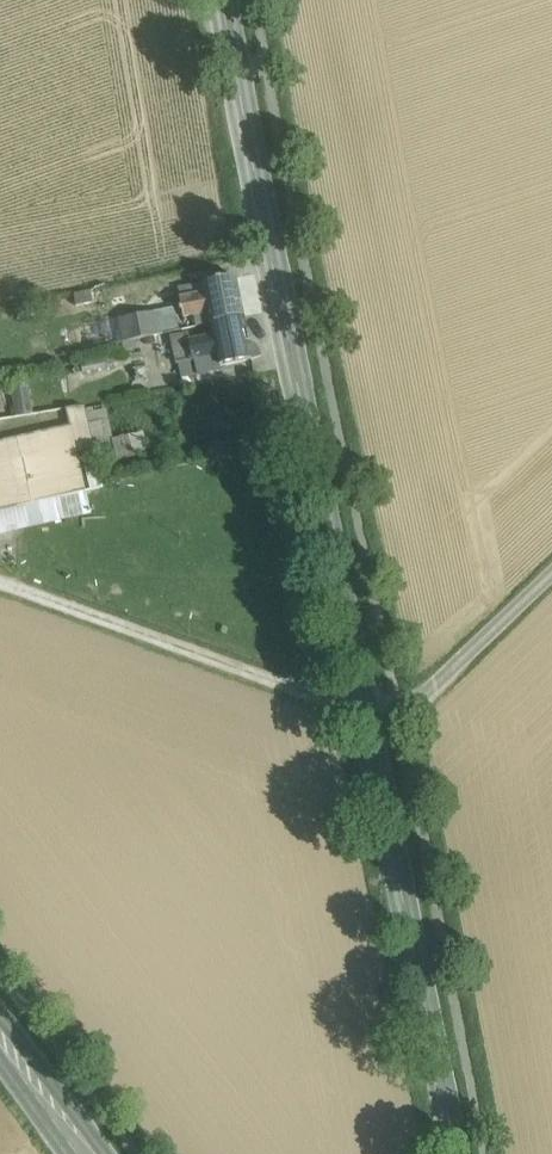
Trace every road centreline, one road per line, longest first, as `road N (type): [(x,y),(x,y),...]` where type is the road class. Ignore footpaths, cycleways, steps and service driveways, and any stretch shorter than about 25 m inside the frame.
road 1 (secondary): [(227,0),(370,709)]
road 2 (secondary): [(370,709),(457,1153)]
road 3 (track): [(0,581),(342,710),(370,709)]
road 4 (unclassified): [(370,709),(421,694),(551,572)]
road 5 (secondary): [(87,1153),(0,1036)]

